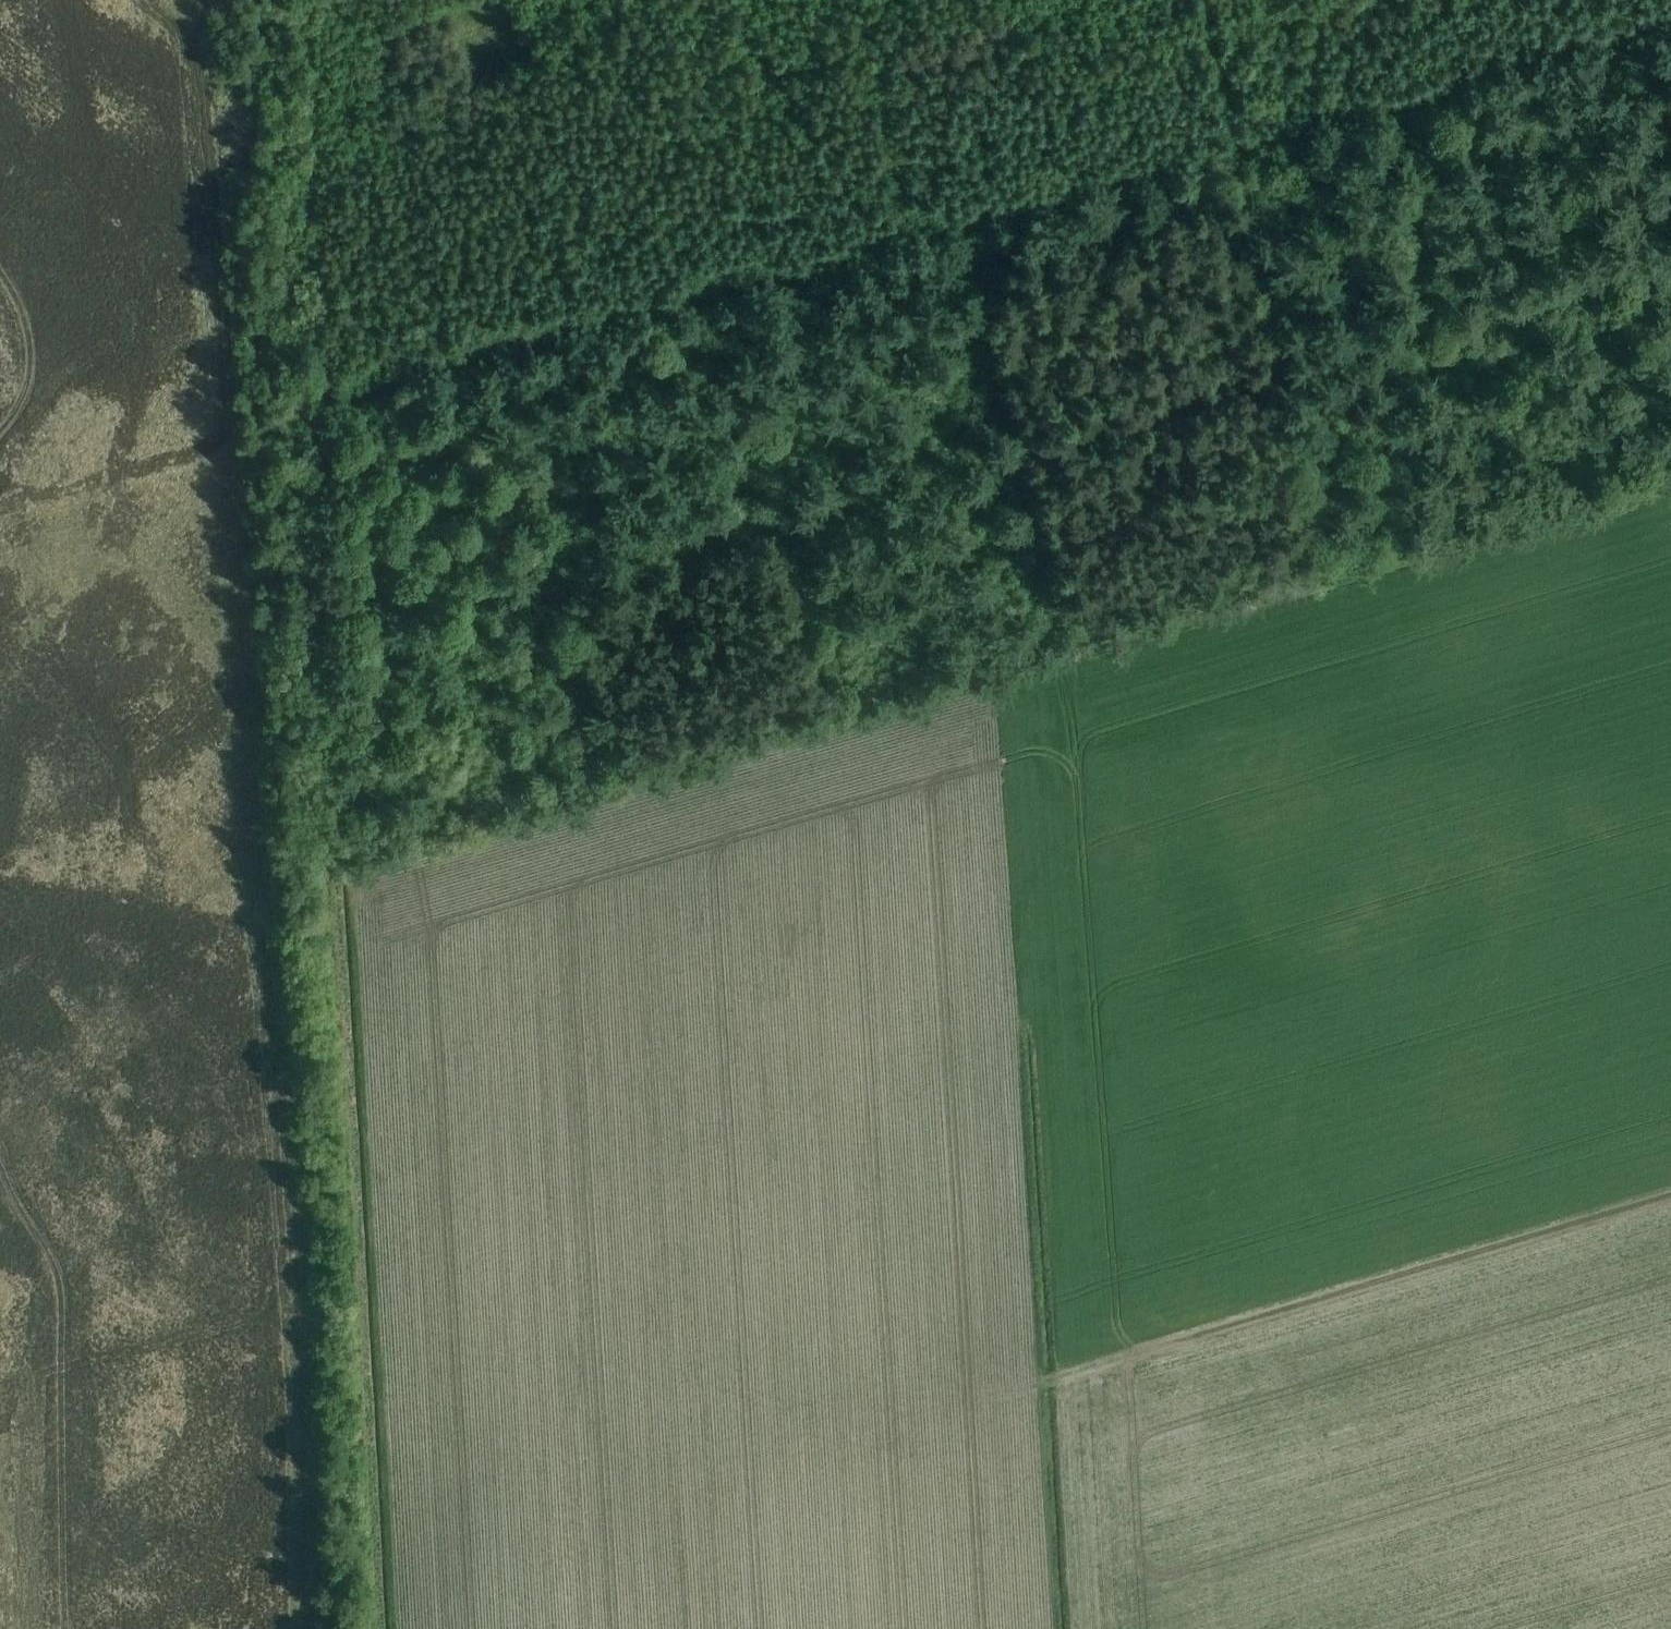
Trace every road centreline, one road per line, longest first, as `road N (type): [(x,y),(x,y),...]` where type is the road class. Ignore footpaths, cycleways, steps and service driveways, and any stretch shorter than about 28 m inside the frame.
road 1 (track): [(1670,1200),(1051,1385)]

